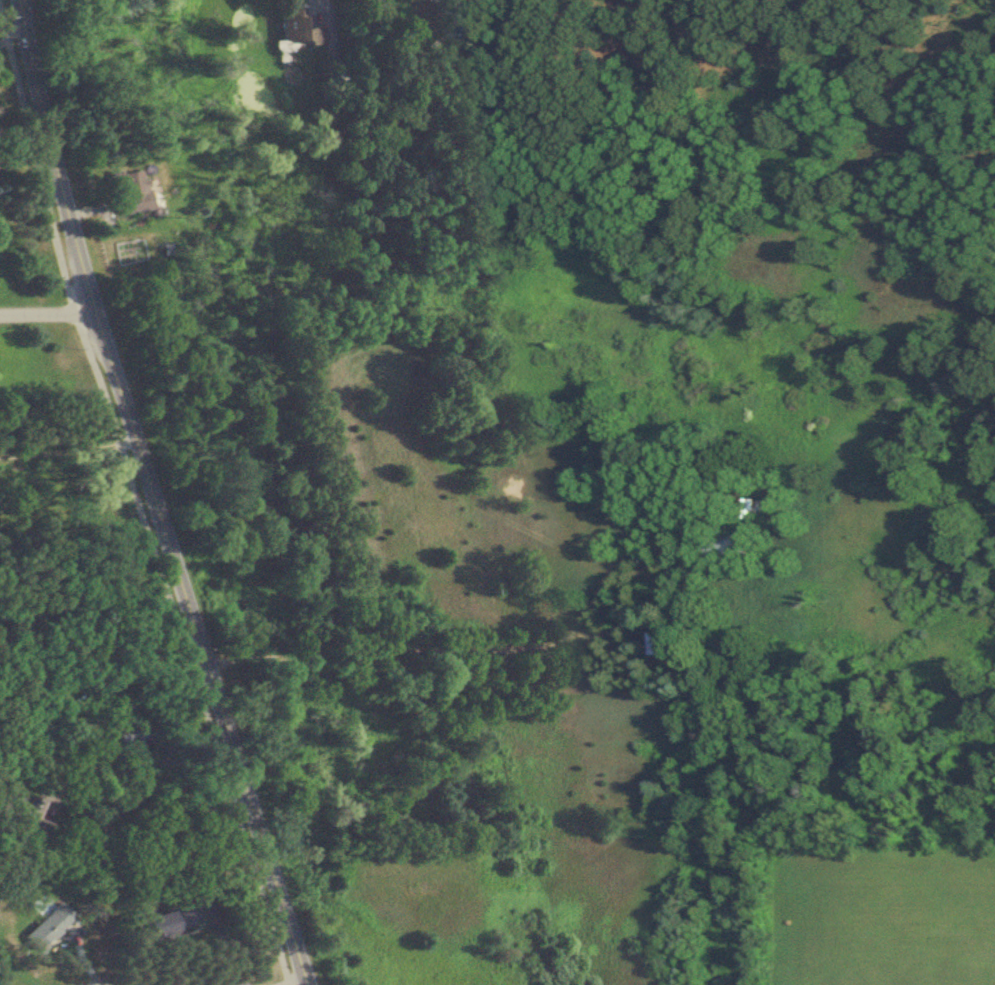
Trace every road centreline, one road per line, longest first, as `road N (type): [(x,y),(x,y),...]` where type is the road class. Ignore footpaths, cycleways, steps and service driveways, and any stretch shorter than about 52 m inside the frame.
road 1 (tertiary): [(308,984),(94,311),(18,0)]

